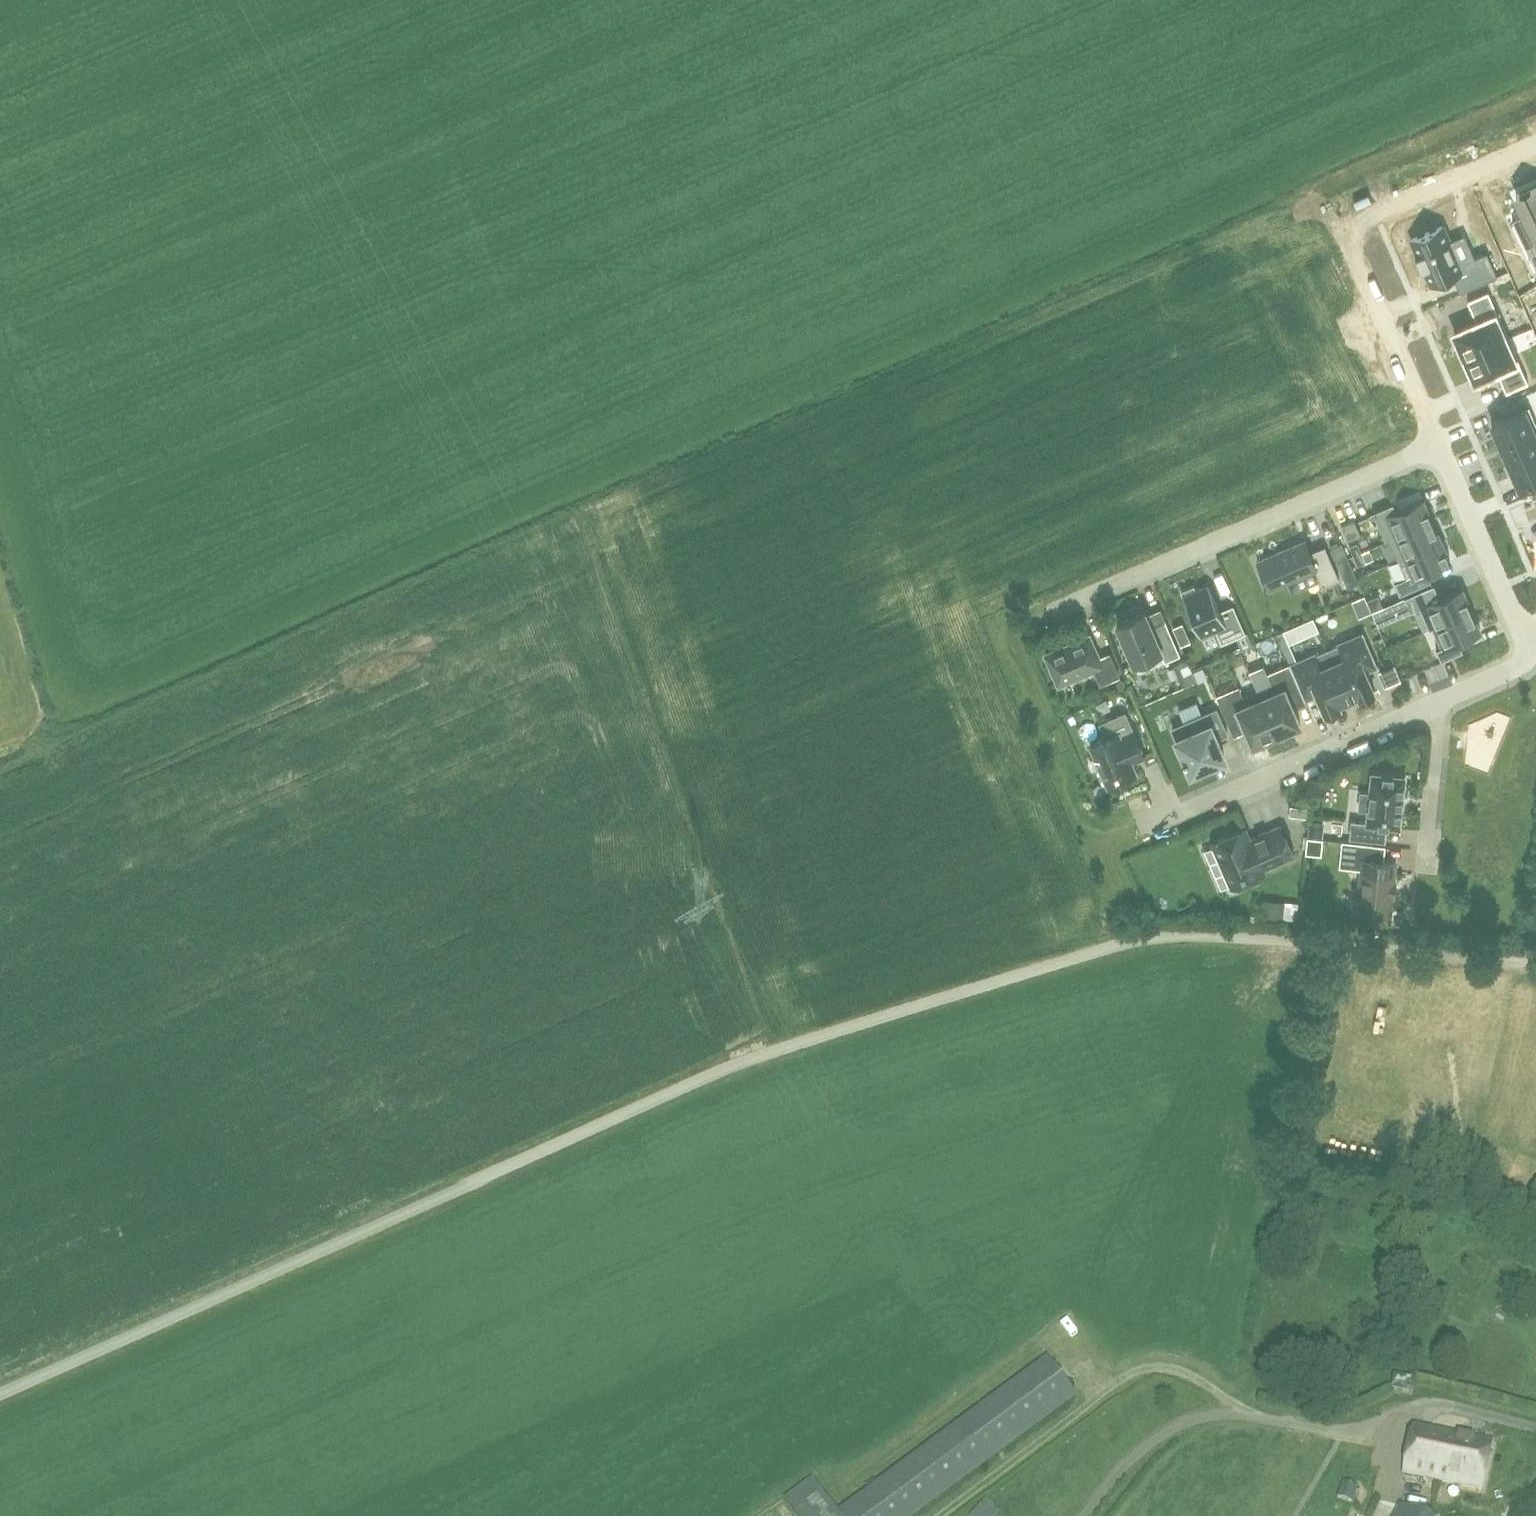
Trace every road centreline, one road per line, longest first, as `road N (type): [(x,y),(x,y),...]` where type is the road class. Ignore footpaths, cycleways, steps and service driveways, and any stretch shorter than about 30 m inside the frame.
road 1 (residential): [(1438,446),(1052,610)]
road 2 (track): [(936,1515),(1141,1369),(1165,1366),(1193,1376),(1242,1414)]
road 3 (residential): [(1440,701),(1146,831)]
road 4 (residential): [(1438,446),(1348,229)]
road 5 (residential): [(1524,638),(1438,446)]
road 6 (residential): [(1535,147),(1348,229)]
road 7 (residential): [(1440,701),(1429,863)]

